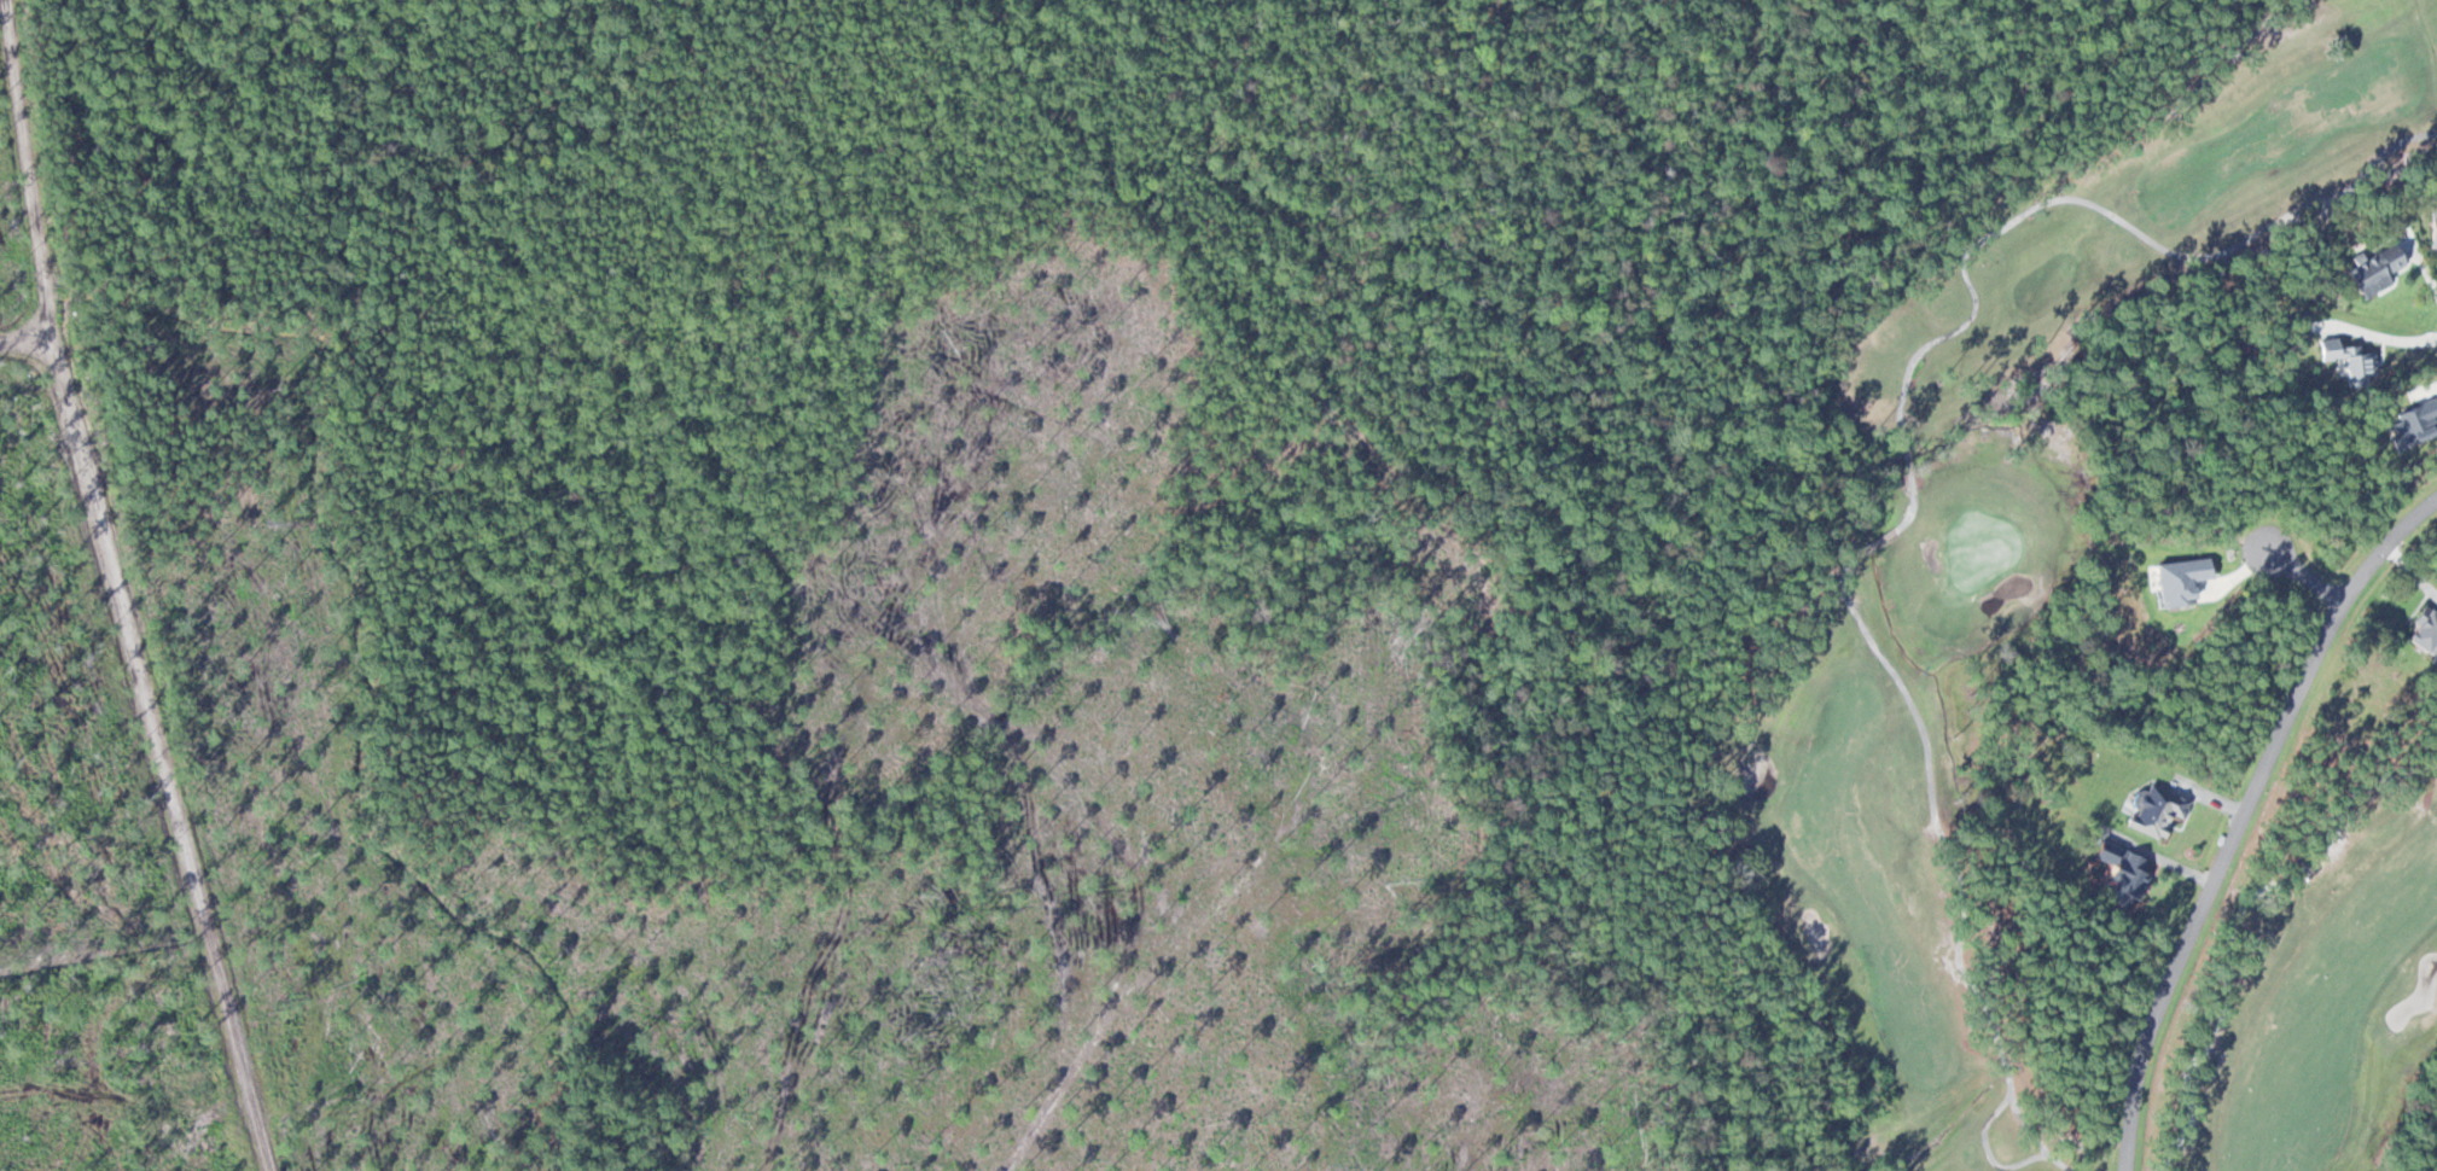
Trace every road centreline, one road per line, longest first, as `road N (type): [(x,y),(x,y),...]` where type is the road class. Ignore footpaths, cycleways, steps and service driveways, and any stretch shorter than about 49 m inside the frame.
road 1 (residential): [(291,1170),(120,467),(82,424),(43,0)]
road 2 (residential): [(2124,1170),(2134,1070),(2266,764),(2363,573),(2436,504)]

